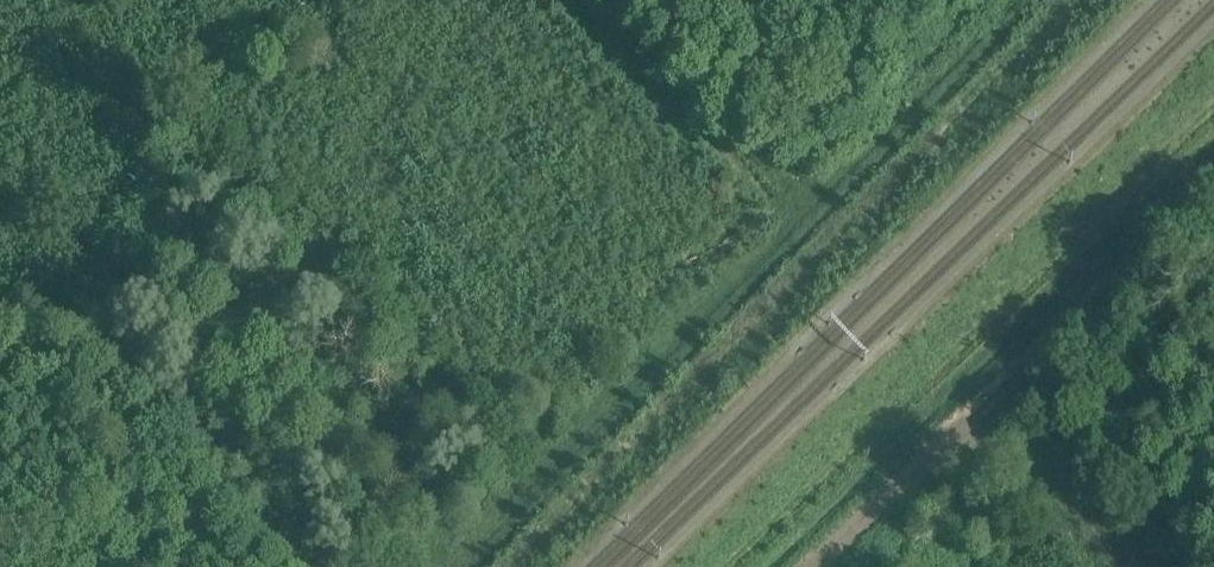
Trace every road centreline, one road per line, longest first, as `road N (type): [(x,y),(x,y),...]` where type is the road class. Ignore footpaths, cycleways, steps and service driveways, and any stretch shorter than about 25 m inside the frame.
road 1 (track): [(450,566),(1014,0)]
road 2 (track): [(502,566),(1063,0)]
road 3 (track): [(1213,114),(735,566)]
road 4 (track): [(810,566),(1213,193)]

